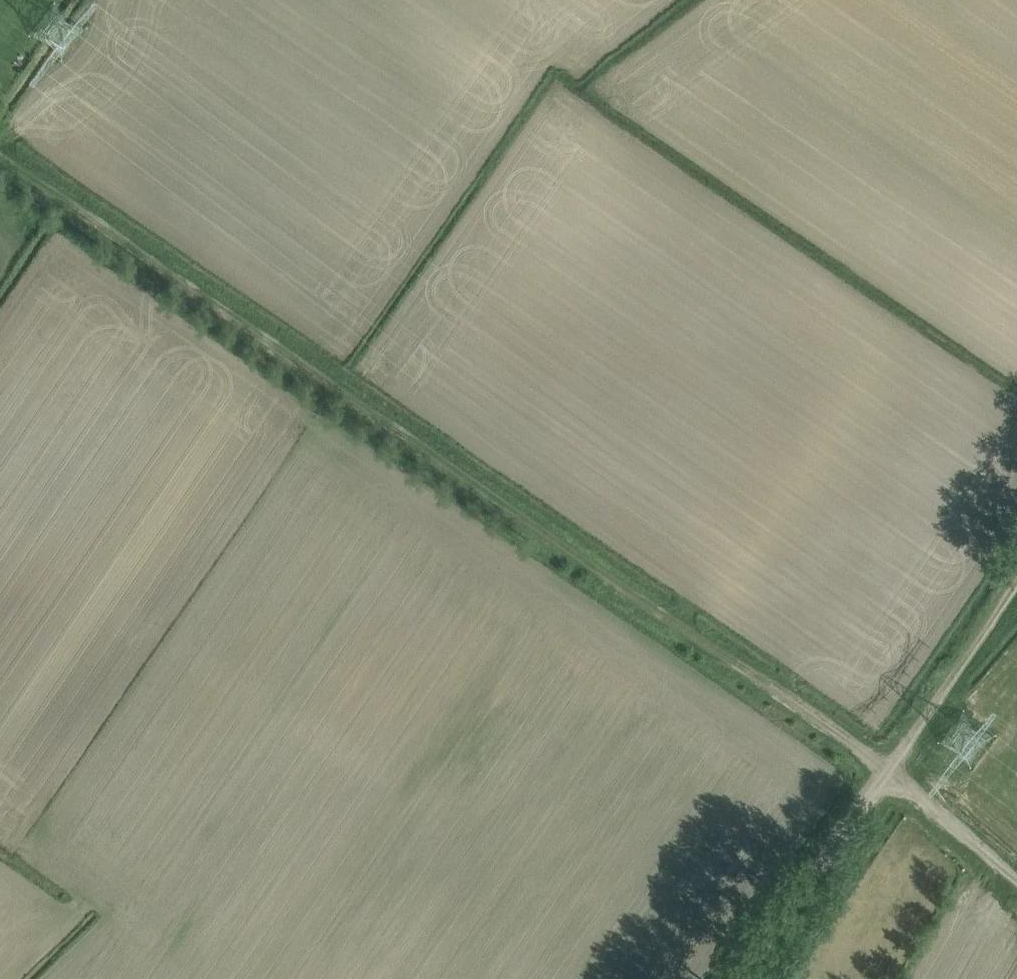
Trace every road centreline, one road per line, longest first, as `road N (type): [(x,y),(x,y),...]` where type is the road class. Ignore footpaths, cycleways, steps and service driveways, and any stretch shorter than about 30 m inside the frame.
road 1 (track): [(0,158),(889,770)]
road 2 (track): [(889,770),(743,978)]
road 3 (track): [(1016,579),(889,770)]
road 4 (track): [(1016,880),(889,770)]

